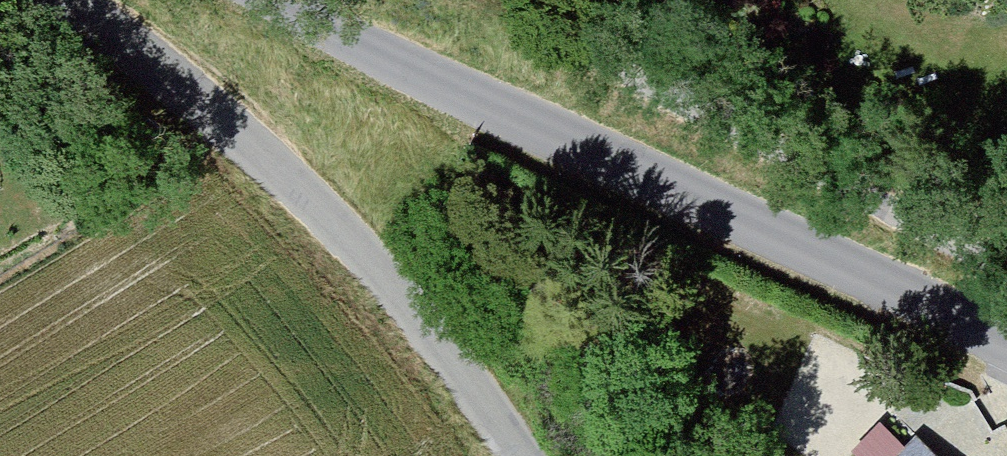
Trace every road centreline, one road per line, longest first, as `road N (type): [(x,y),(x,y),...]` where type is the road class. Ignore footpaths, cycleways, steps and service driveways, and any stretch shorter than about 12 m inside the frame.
road 1 (tertiary): [(1006,341),(338,35),(278,0)]
road 2 (unclassified): [(538,455),(448,337),(320,200),(193,87),(76,0)]
road 3 (residential): [(1006,255),(574,0)]

